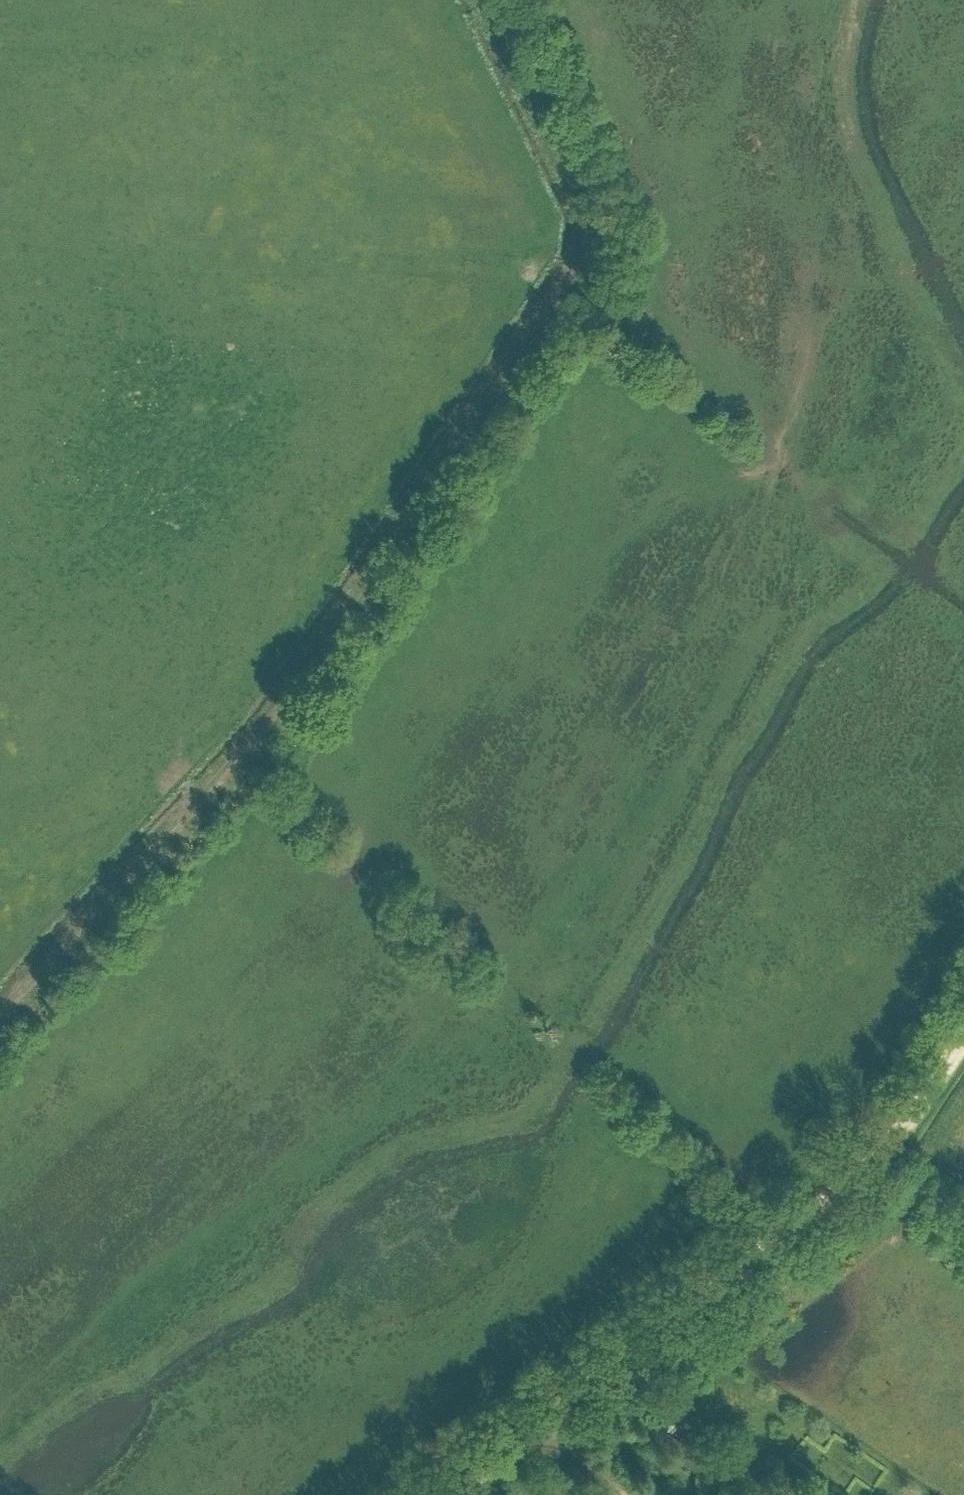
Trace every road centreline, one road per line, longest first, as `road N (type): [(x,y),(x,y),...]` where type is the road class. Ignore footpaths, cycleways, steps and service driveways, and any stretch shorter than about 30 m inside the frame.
road 1 (track): [(0,1015),(240,757),(597,239),(597,218),(490,0)]
road 2 (track): [(963,1040),(881,1157),(551,1423)]

